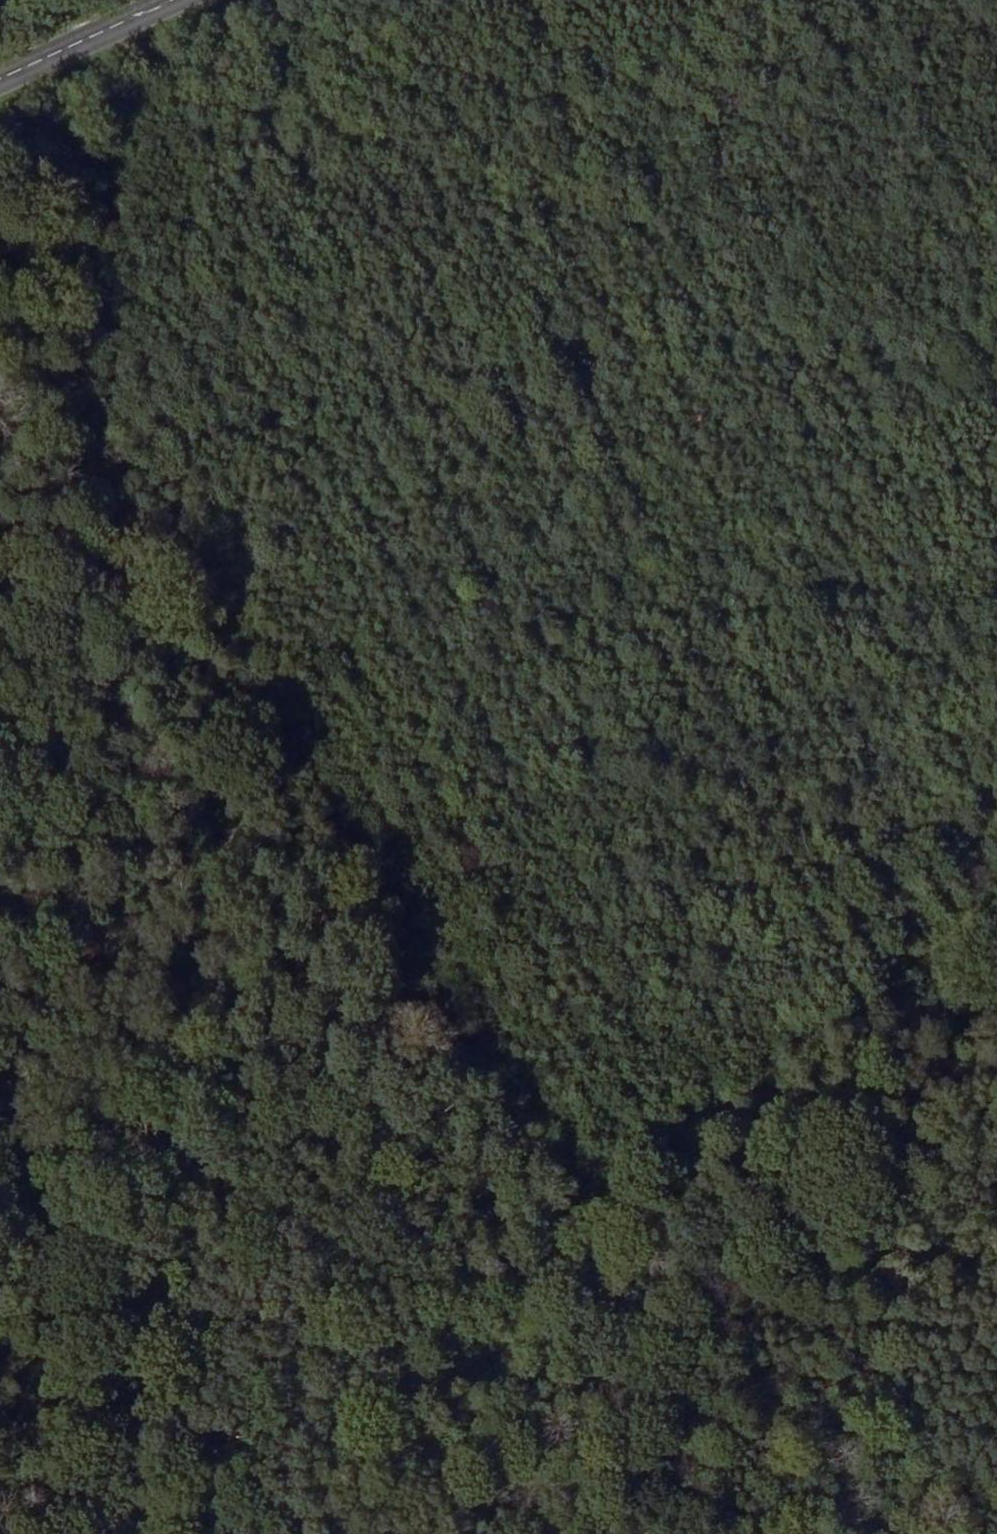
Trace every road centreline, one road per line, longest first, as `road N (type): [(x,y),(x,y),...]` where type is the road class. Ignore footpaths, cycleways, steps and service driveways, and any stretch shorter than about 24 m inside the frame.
road 1 (primary): [(0,83),(173,0)]

